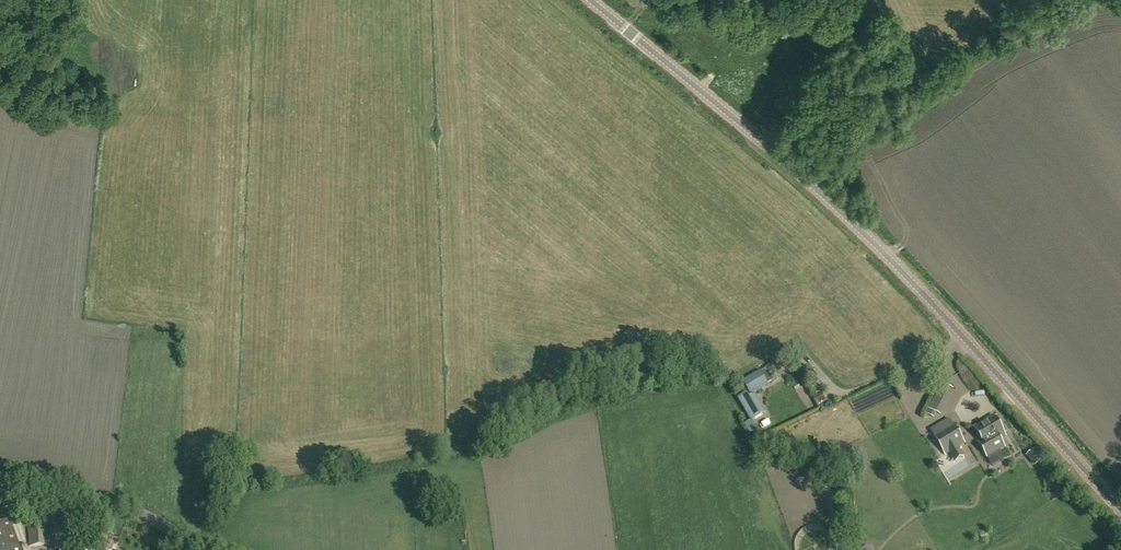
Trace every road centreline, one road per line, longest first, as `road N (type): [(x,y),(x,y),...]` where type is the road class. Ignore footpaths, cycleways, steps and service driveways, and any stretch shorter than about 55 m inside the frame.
road 1 (unclassified): [(1120,509),(807,179),(591,0)]
road 2 (unclassified): [(193,549),(135,509),(0,481)]

